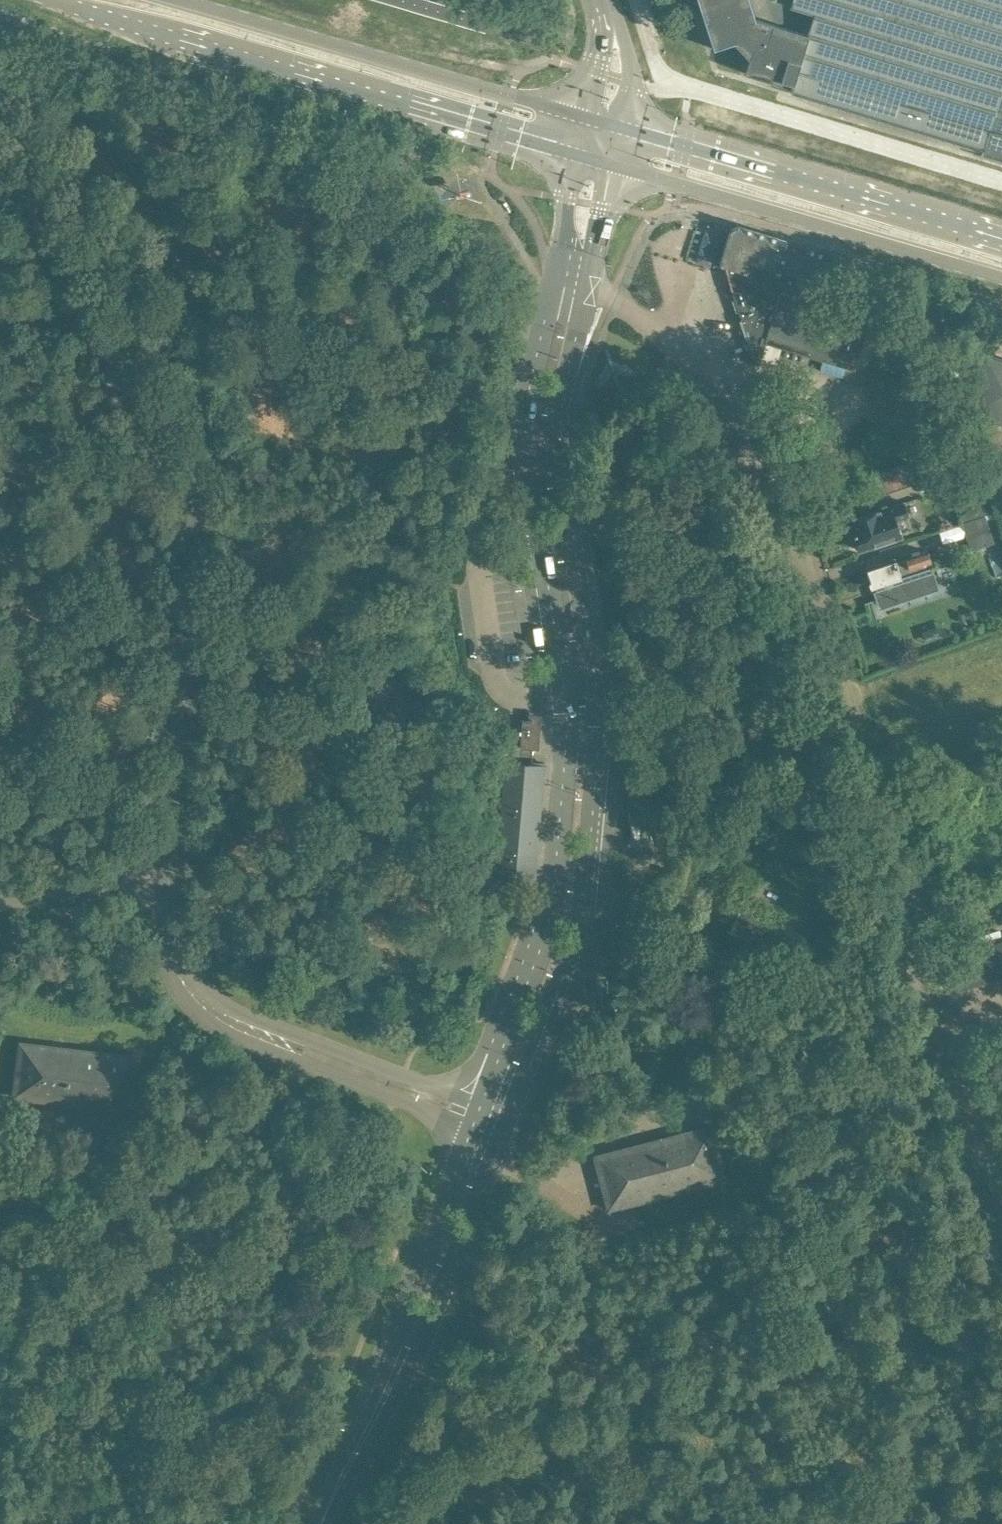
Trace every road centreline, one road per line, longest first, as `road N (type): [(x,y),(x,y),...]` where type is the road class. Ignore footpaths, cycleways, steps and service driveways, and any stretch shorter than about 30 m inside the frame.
road 1 (unclassified): [(0,87),(118,131),(158,180),(199,308),(205,420),(167,886),(170,942),(184,984),(208,1011),(263,1035)]
road 2 (unclassified): [(501,1127),(557,984),(586,841),(595,699),(560,468),(568,356),(585,290)]
road 3 (unclassified): [(555,285),(526,410),(566,715),(556,865),(549,918),(481,1104)]
road 4 (residential): [(585,290),(611,297),(678,351),(759,464),(799,553),(912,908)]
road 5 (primary): [(54,0),(580,150)]
road 6 (primary): [(619,161),(1001,276)]
road 7 (primary): [(1001,229),(626,115)]
road 8 (primary): [(586,104),(243,0)]
road 9 (unclassified): [(377,1393),(421,1347),(501,1127)]
road 10 (unclassified): [(473,1128),(377,1393)]
road 11 (unclassified): [(263,1035),(306,1064),(473,1128)]
road 12 (unclassified): [(481,1104),(306,1041),(263,1035)]
road 13 (unclassified): [(327,1523),(377,1393)]
road 14 (unclassified): [(580,150),(555,285)]
road 15 (unclassified): [(585,290),(619,161)]

